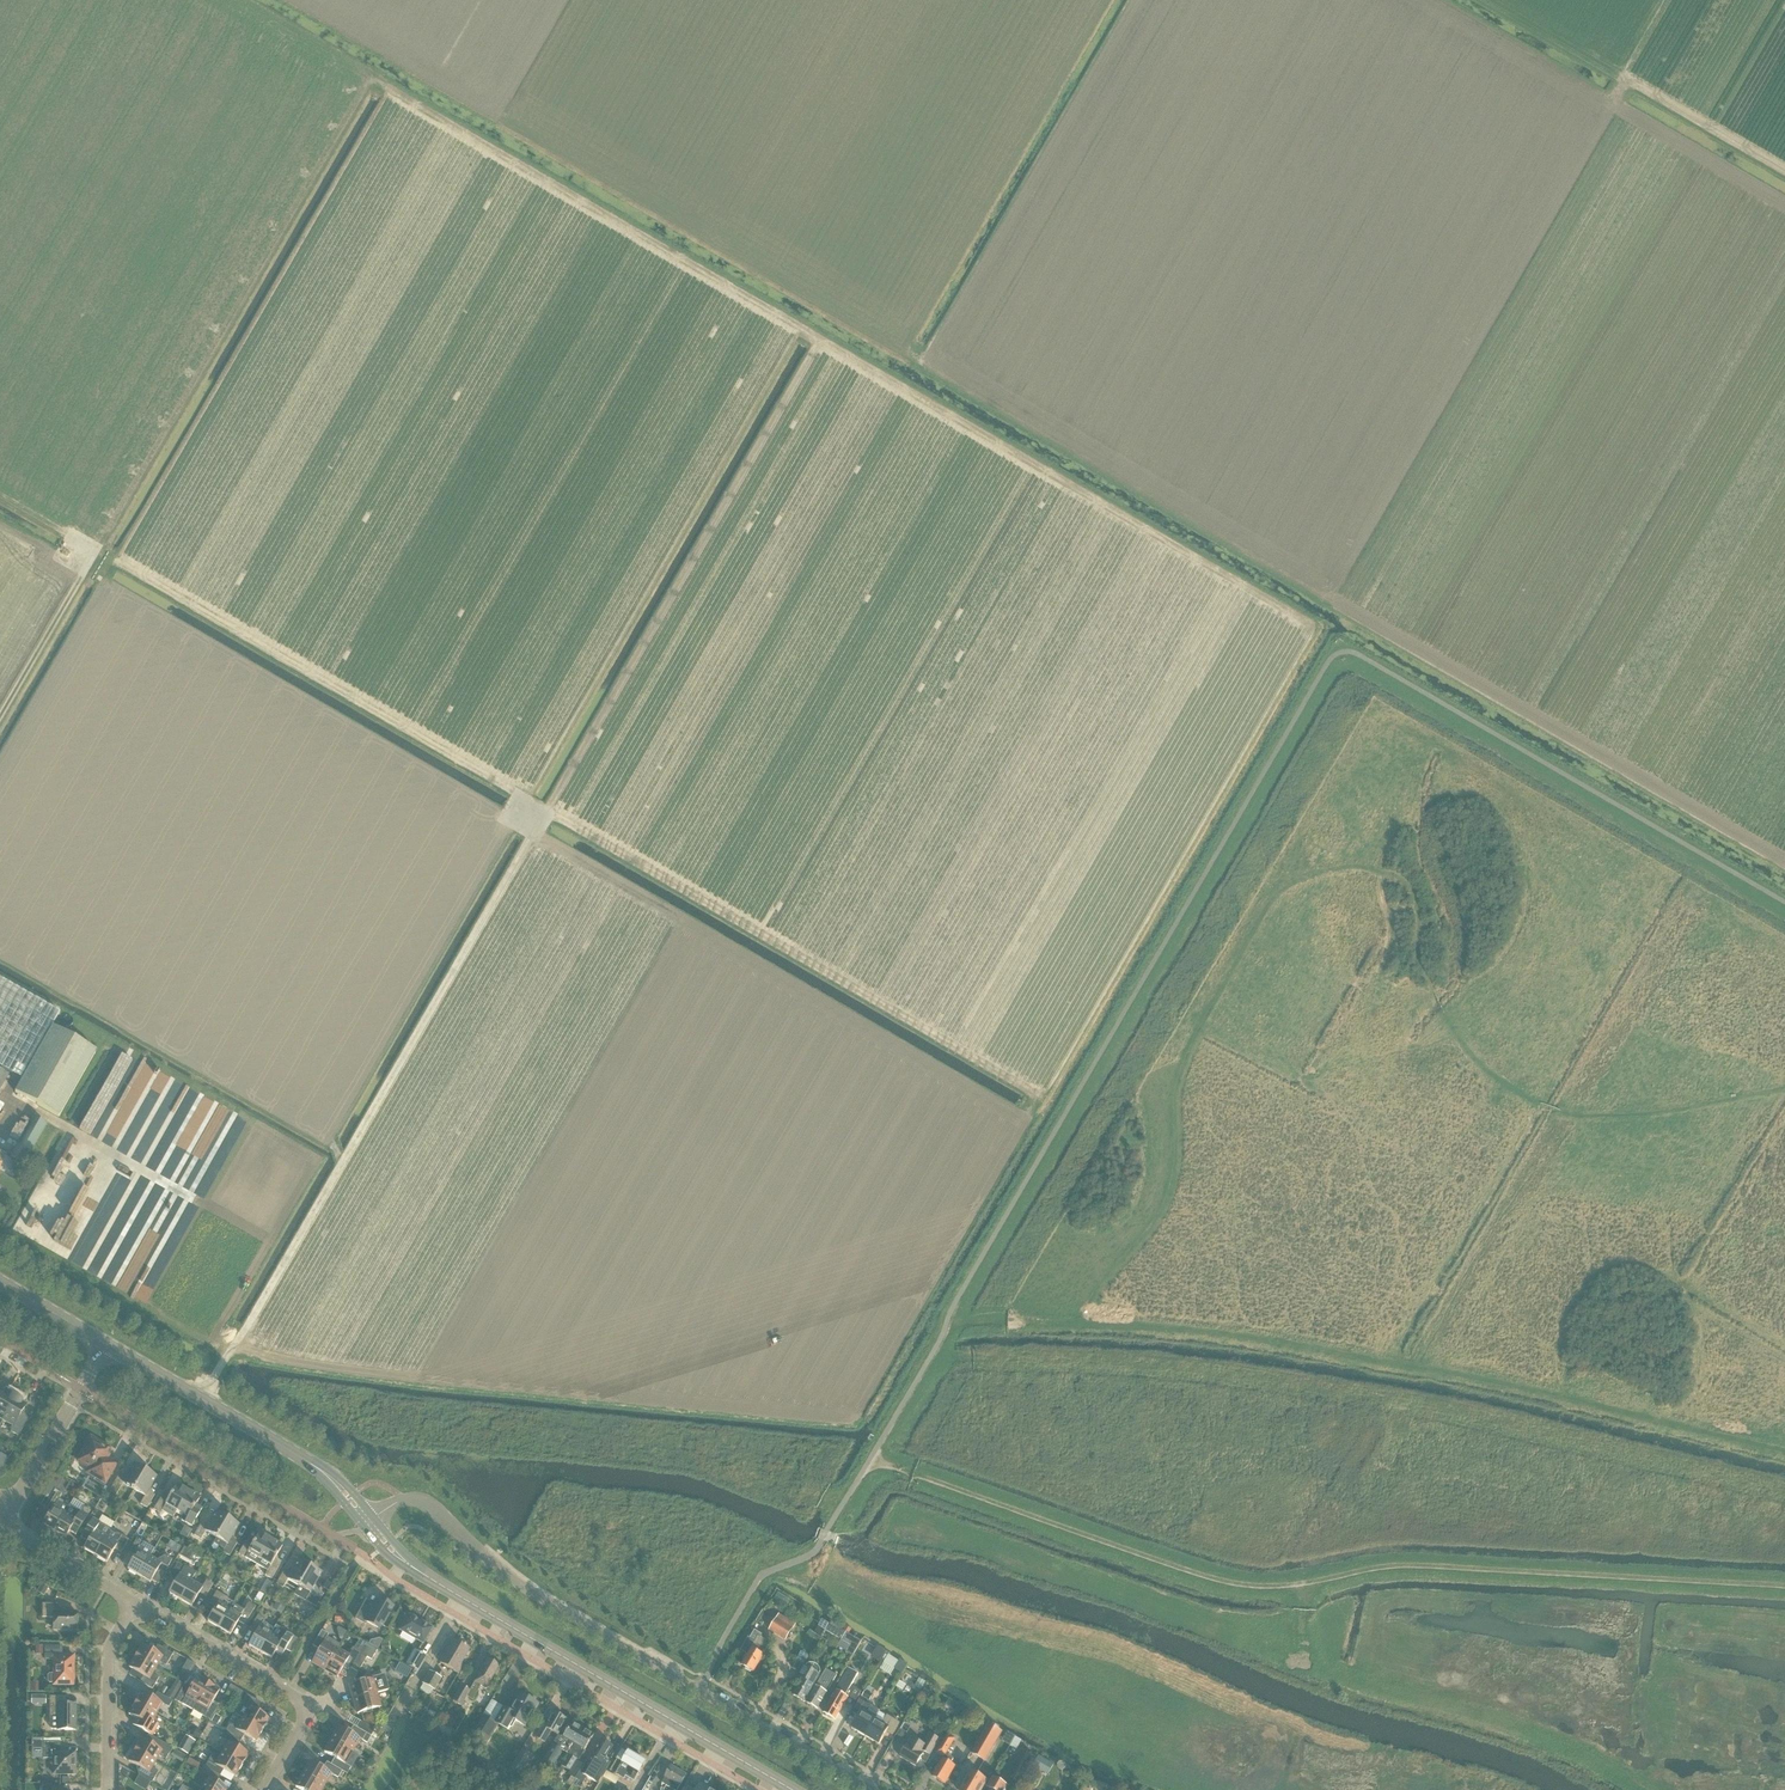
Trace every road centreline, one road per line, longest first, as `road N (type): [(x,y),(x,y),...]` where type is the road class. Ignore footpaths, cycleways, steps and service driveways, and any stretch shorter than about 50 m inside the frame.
road 1 (track): [(537,821),(201,1398)]
road 2 (unclassified): [(870,1789),(532,1592),(430,1503),(403,1499),(368,1521)]
road 3 (tertiary): [(793,1789),(426,1574),(368,1521)]
road 4 (tertiary): [(368,1521),(314,1464),(107,1343)]
road 5 (residential): [(347,1544),(82,1387)]
road 6 (residential): [(268,1789),(304,1735),(306,1700),(138,1603)]
road 7 (residential): [(109,1789),(107,1640),(138,1603)]
road 8 (track): [(91,559),(0,717)]
road 9 (residential): [(138,1603),(1,1523)]
road 10 (residential): [(13,1504),(82,1387)]
road 11 (tertiary): [(107,1343),(0,1281)]

